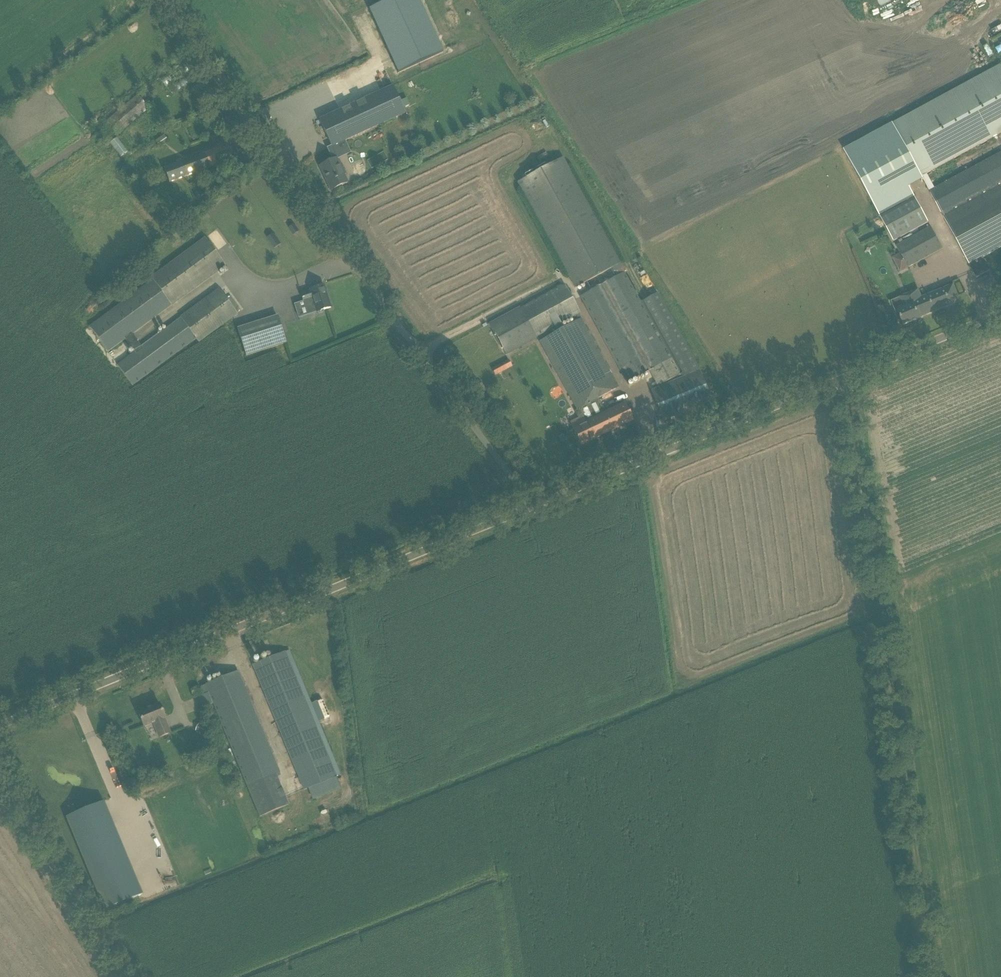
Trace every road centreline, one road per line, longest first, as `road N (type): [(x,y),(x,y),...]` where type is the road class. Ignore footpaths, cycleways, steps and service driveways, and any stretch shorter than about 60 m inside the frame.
road 1 (track): [(935,976),(845,380)]
road 2 (unclassified): [(0,725),(533,506)]
road 3 (unclassified): [(533,506),(1000,317)]
road 4 (unclassified): [(533,506),(263,142)]
road 5 (track): [(124,976),(0,769)]
road 6 (track): [(263,142),(157,0)]

